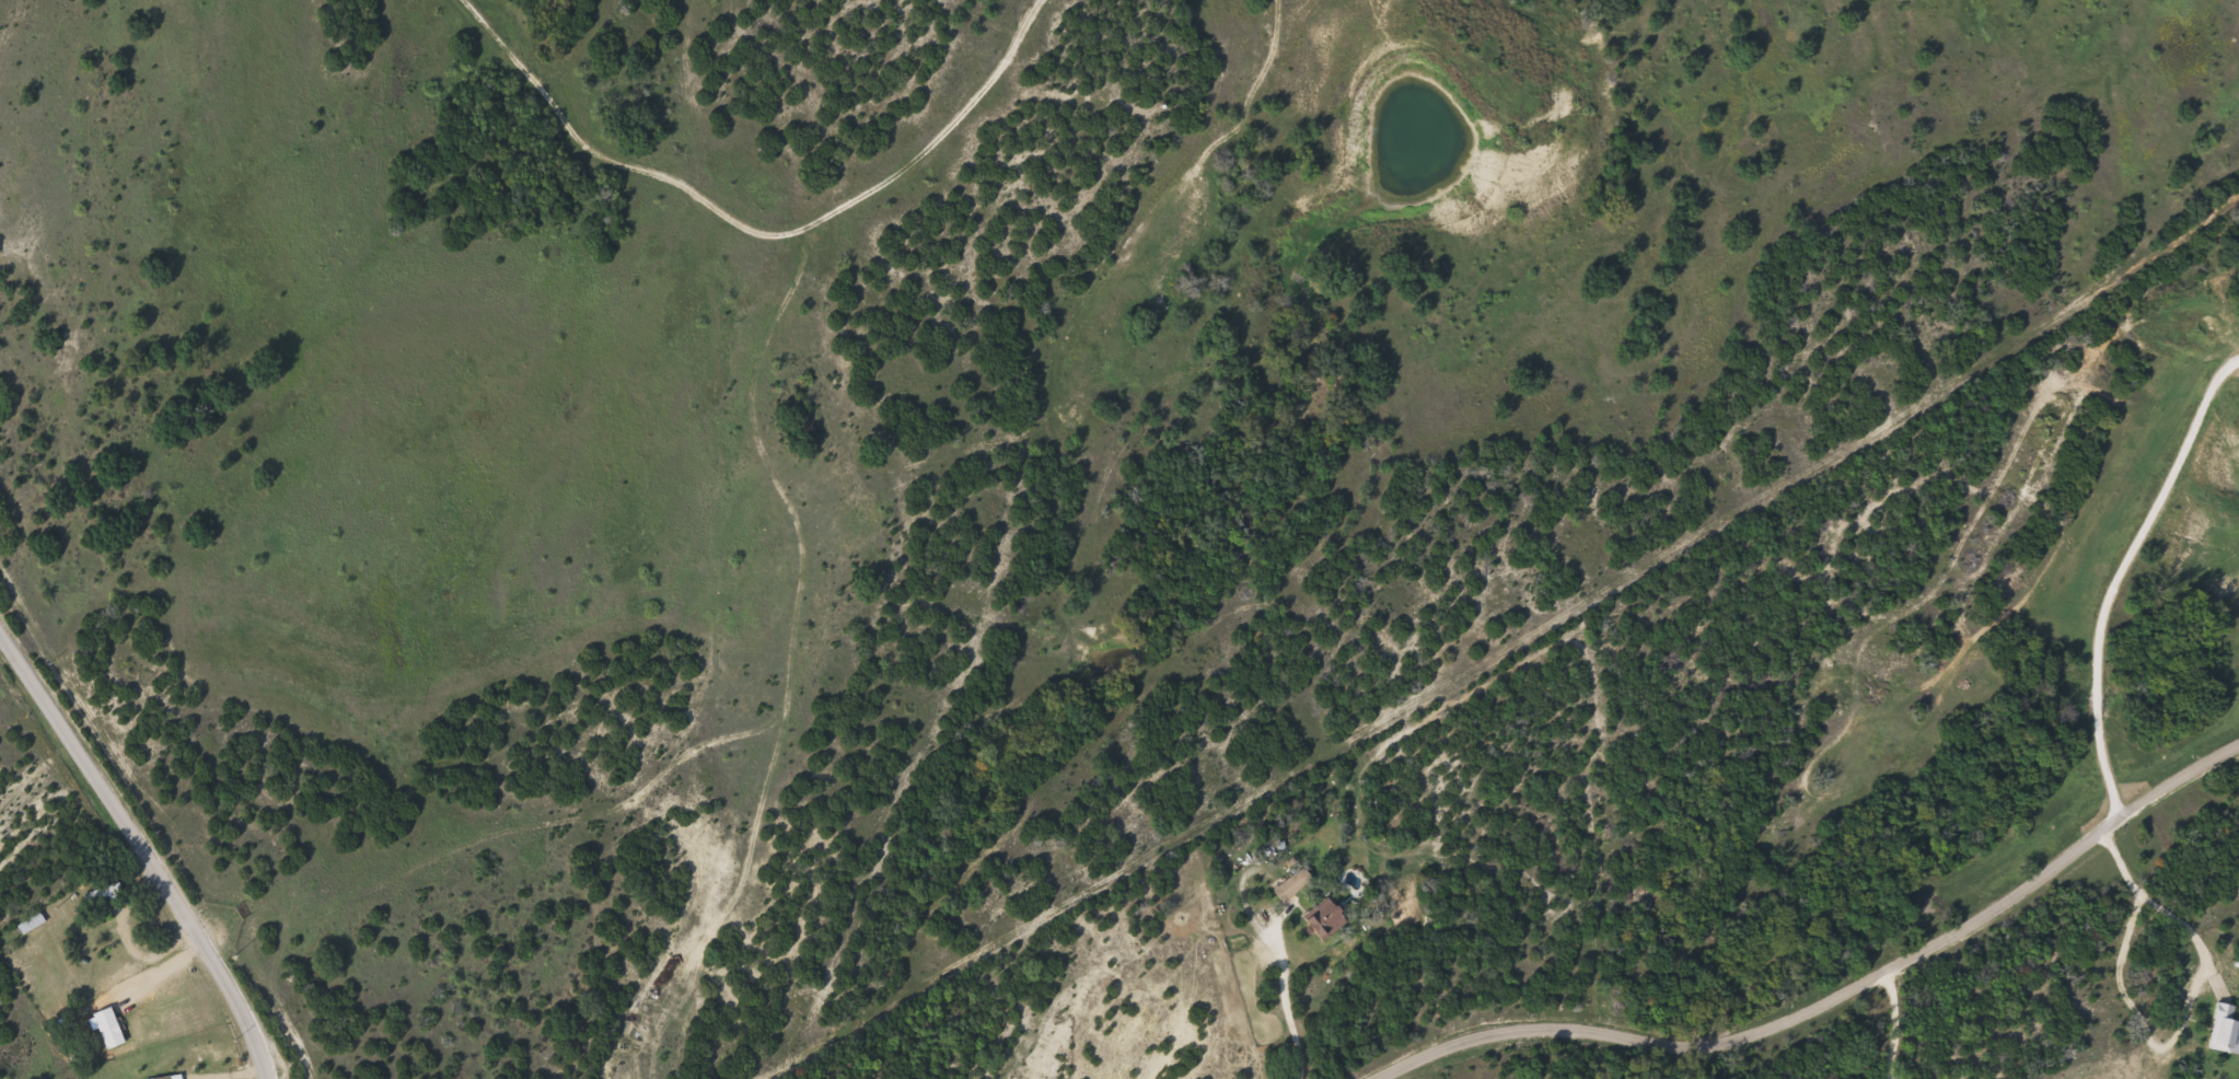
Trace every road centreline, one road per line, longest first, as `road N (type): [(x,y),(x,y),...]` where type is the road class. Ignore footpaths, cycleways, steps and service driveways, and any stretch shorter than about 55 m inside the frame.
road 1 (residential): [(1384,1078),(1503,1031),(1712,1045),(1774,1031),(1997,910),(2151,800),(2238,751)]
road 2 (residential): [(268,1078),(222,978),(0,634)]

